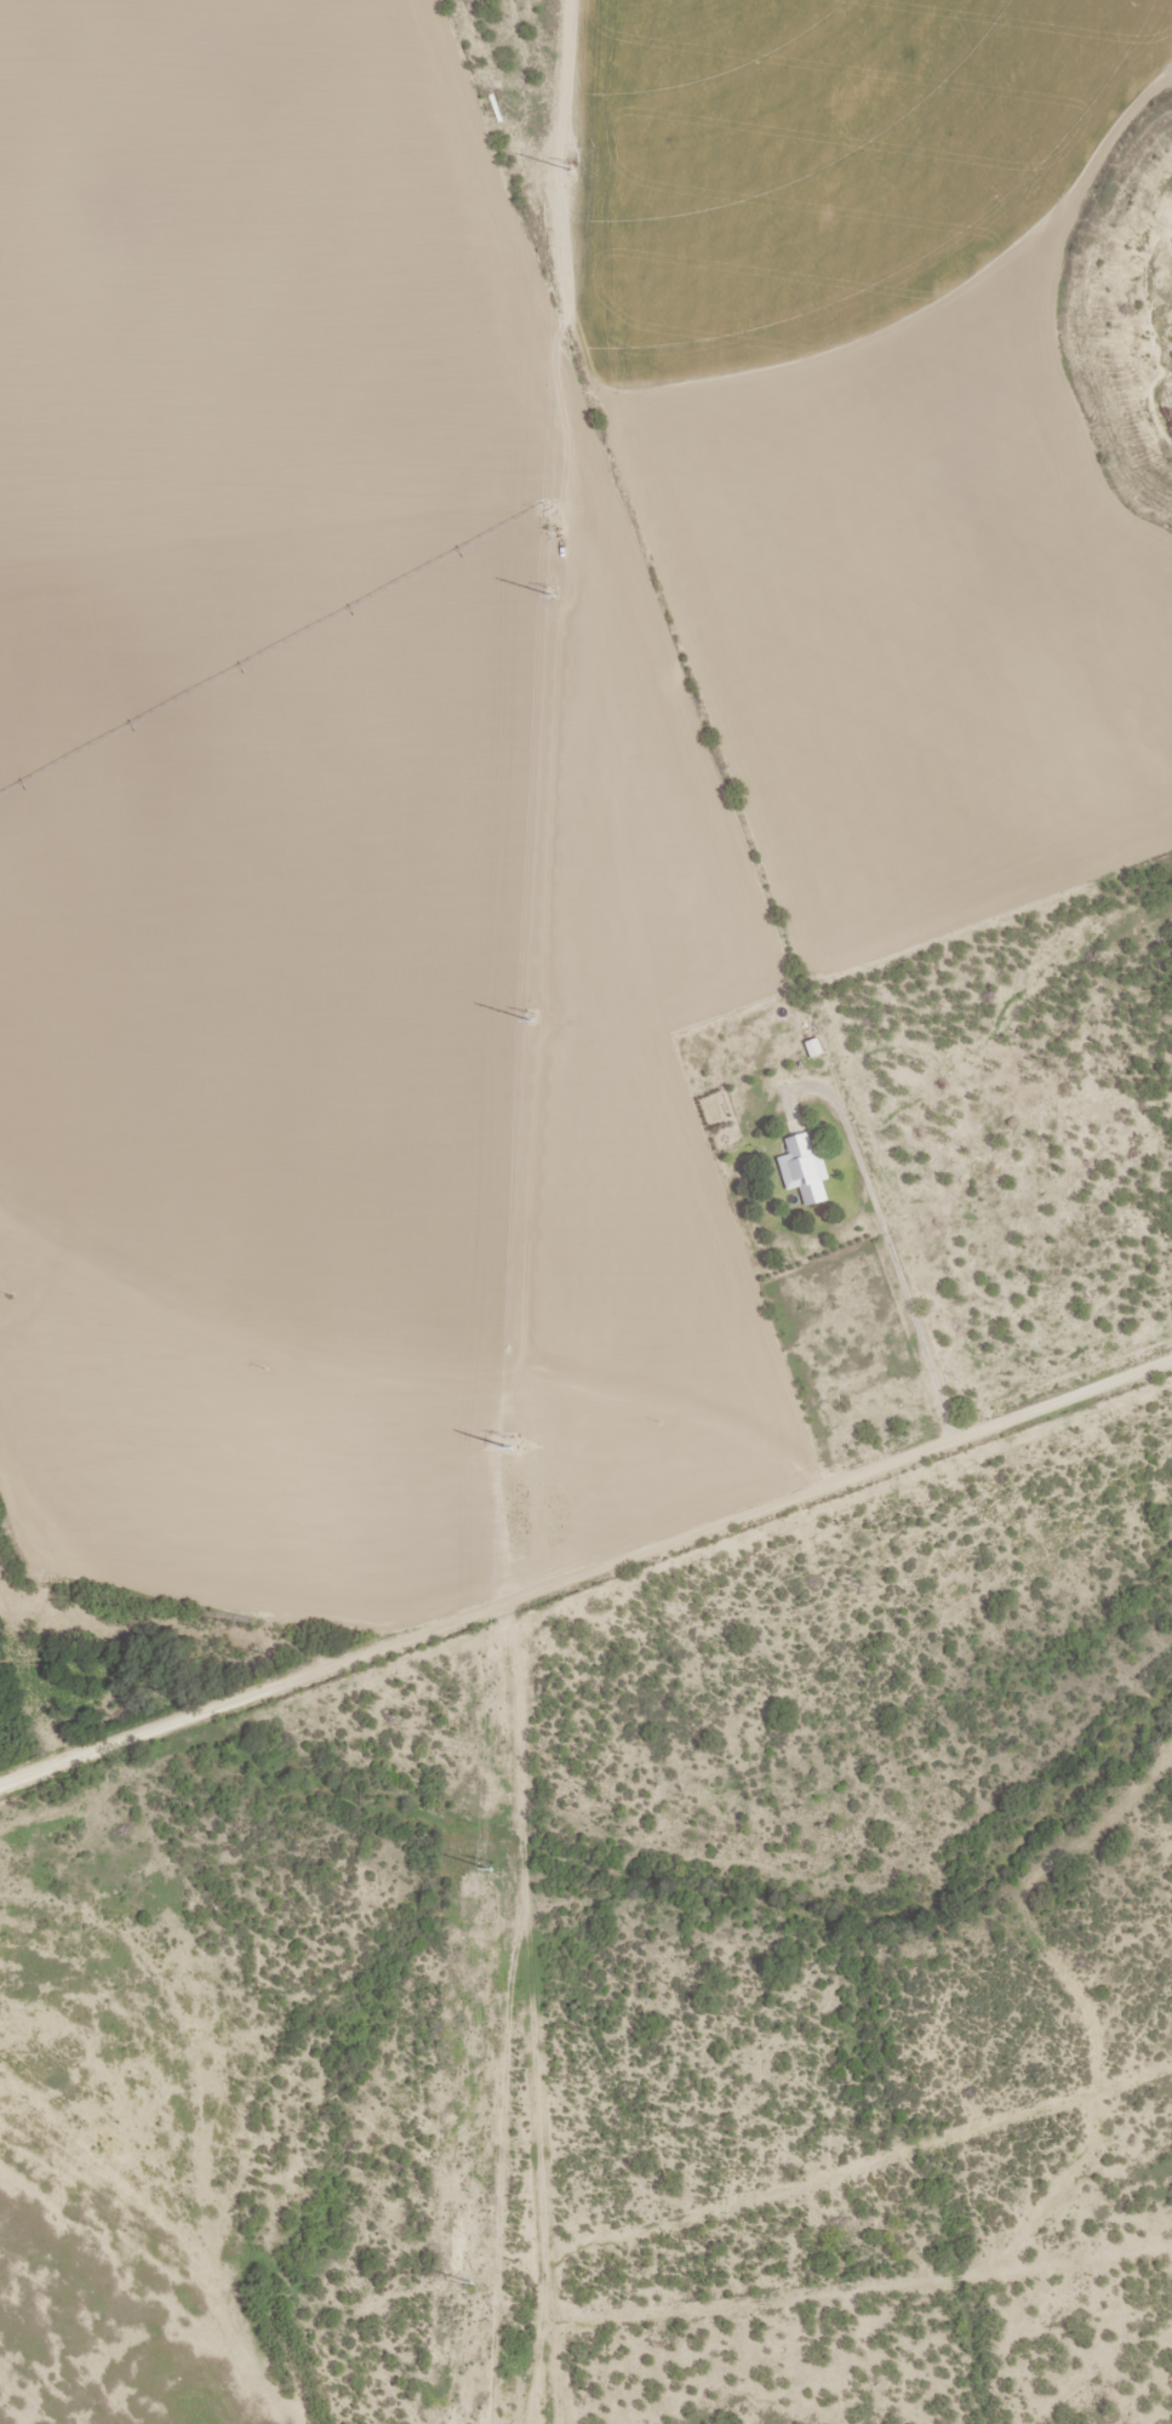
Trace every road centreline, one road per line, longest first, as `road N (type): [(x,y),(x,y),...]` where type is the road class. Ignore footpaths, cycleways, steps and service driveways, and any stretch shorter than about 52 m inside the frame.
road 1 (residential): [(0,1784),(1171,1362)]

